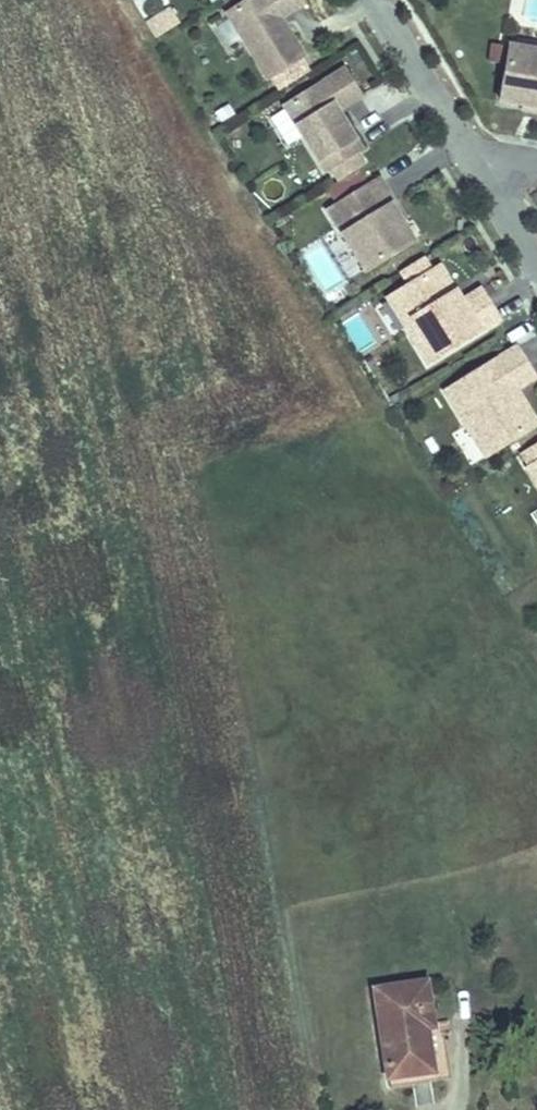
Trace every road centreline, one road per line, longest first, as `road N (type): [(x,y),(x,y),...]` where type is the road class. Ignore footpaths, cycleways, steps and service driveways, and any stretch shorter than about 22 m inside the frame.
road 1 (residential): [(480,167),(376,0)]

